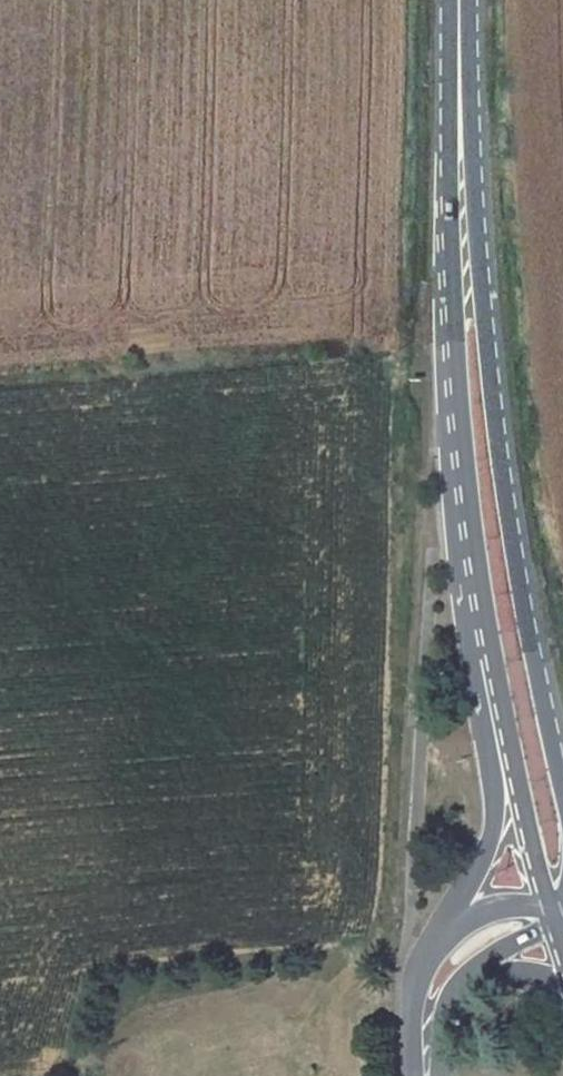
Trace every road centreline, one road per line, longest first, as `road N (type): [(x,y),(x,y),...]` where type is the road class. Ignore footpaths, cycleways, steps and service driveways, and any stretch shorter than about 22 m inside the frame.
road 1 (primary): [(562,795),(513,552),(492,409),(472,149),(460,117)]
road 2 (primary): [(460,117),(448,150),(451,273),(496,652)]
road 3 (secondary): [(496,652),(474,678),(492,778),(486,854),(423,955)]
road 4 (primary): [(496,652),(554,913)]
road 5 (secondary): [(554,913),(505,905),(451,930),(423,955)]
road 6 (secondary): [(452,995),(471,970),(542,929),(554,913)]
road 7 (secondary): [(423,955),(413,986),(415,1075)]

